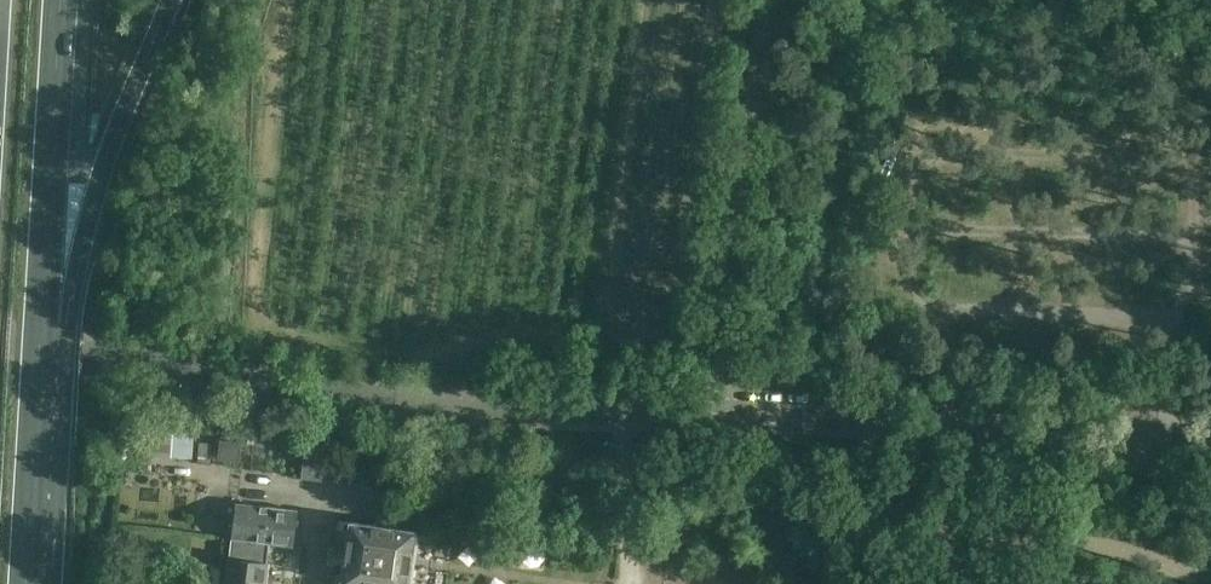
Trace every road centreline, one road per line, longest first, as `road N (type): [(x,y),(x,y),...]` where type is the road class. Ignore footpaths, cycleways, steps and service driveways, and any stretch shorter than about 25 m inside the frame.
road 1 (unclassified): [(84,351),(401,400),(696,411)]
road 2 (unclassified): [(696,411),(1210,439)]
road 3 (unclassified): [(696,411),(760,0)]
road 4 (motorway): [(41,323),(167,0)]
road 5 (motorway): [(41,323),(60,0)]
road 6 (motorway): [(26,583),(41,323)]

